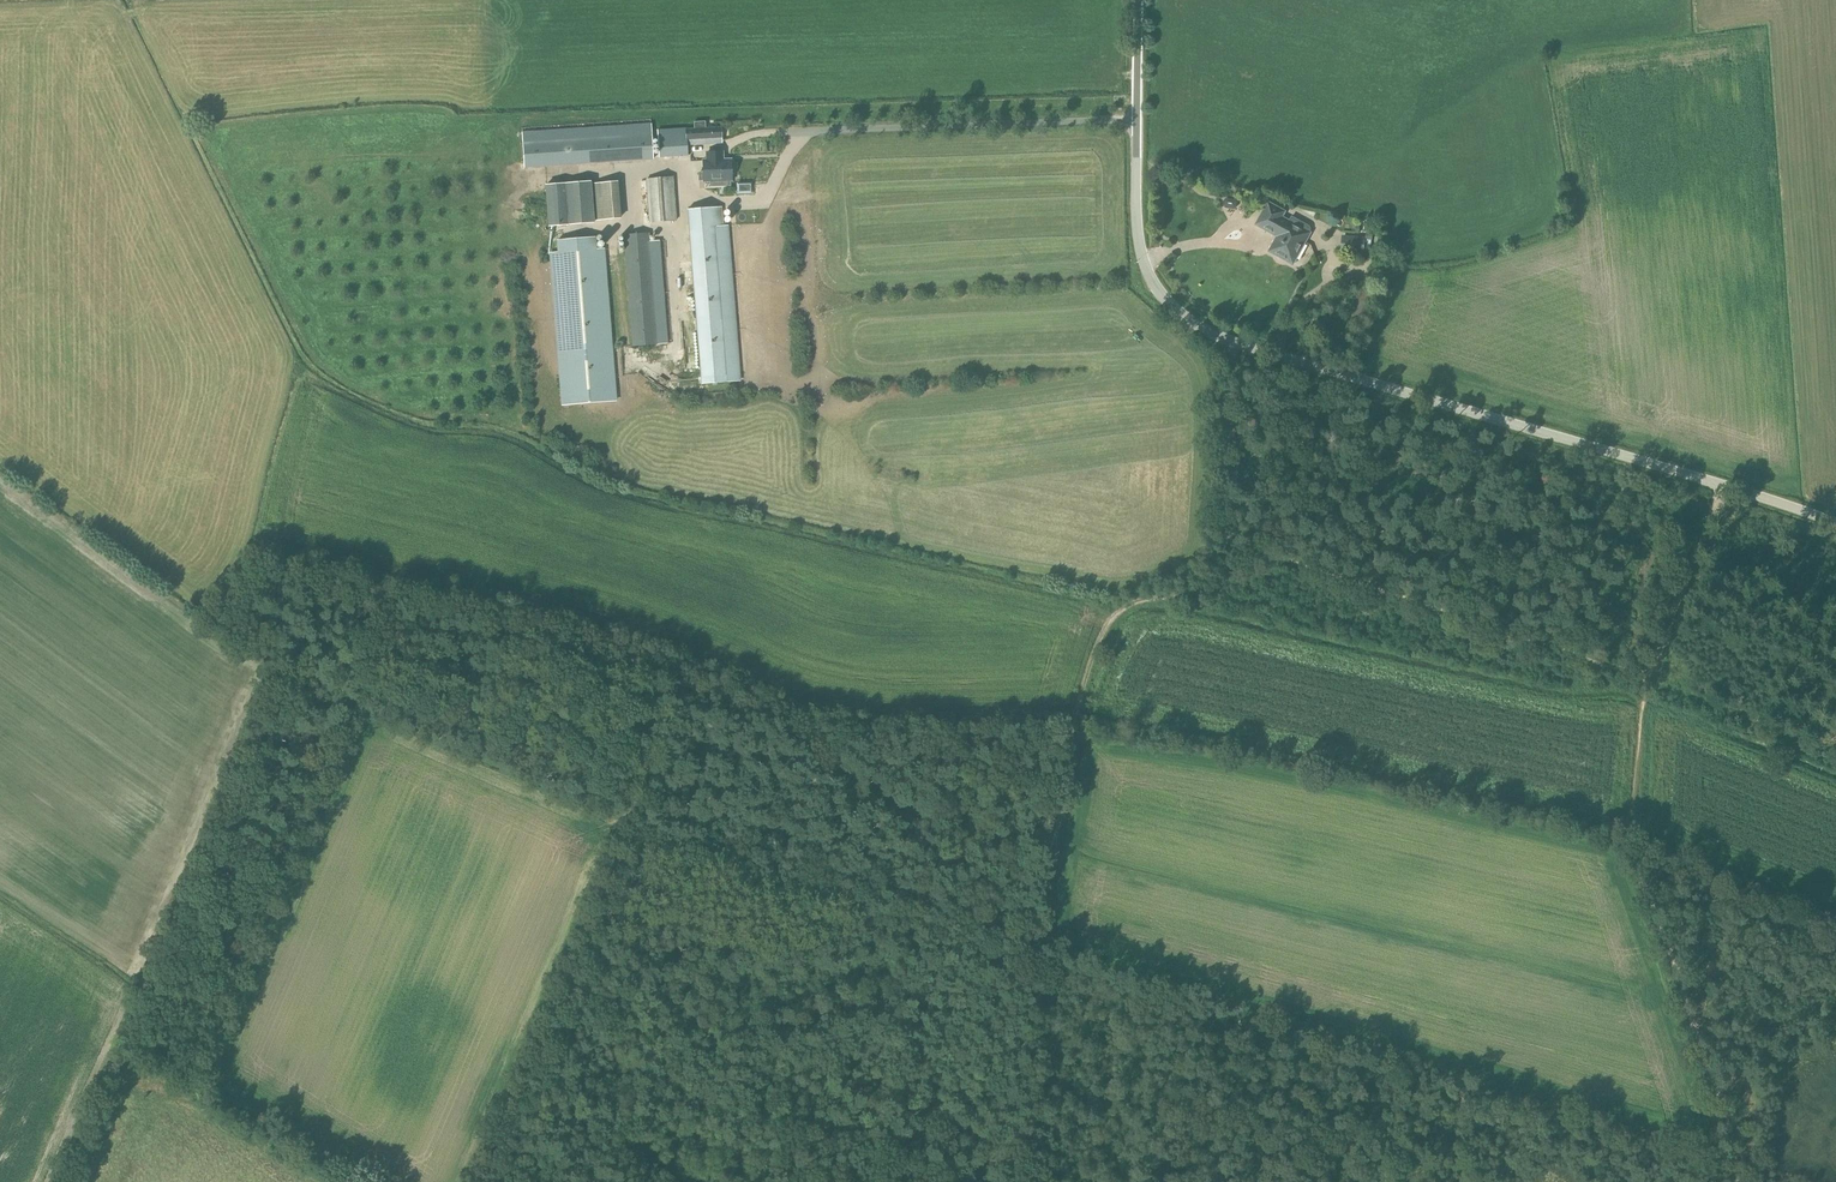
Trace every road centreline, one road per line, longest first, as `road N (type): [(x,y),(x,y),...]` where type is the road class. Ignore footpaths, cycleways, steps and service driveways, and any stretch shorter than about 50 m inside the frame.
road 1 (unclassified): [(1835,524),(1198,329),(1141,259),(1137,0)]
road 2 (track): [(1737,1181),(1737,1161),(1631,853),(1649,683),(1225,542)]
road 3 (track): [(1225,542),(1204,585),(1125,607),(1092,657),(1026,960),(1018,1093),(1028,1181)]
road 4 (track): [(1225,542),(1231,341)]

